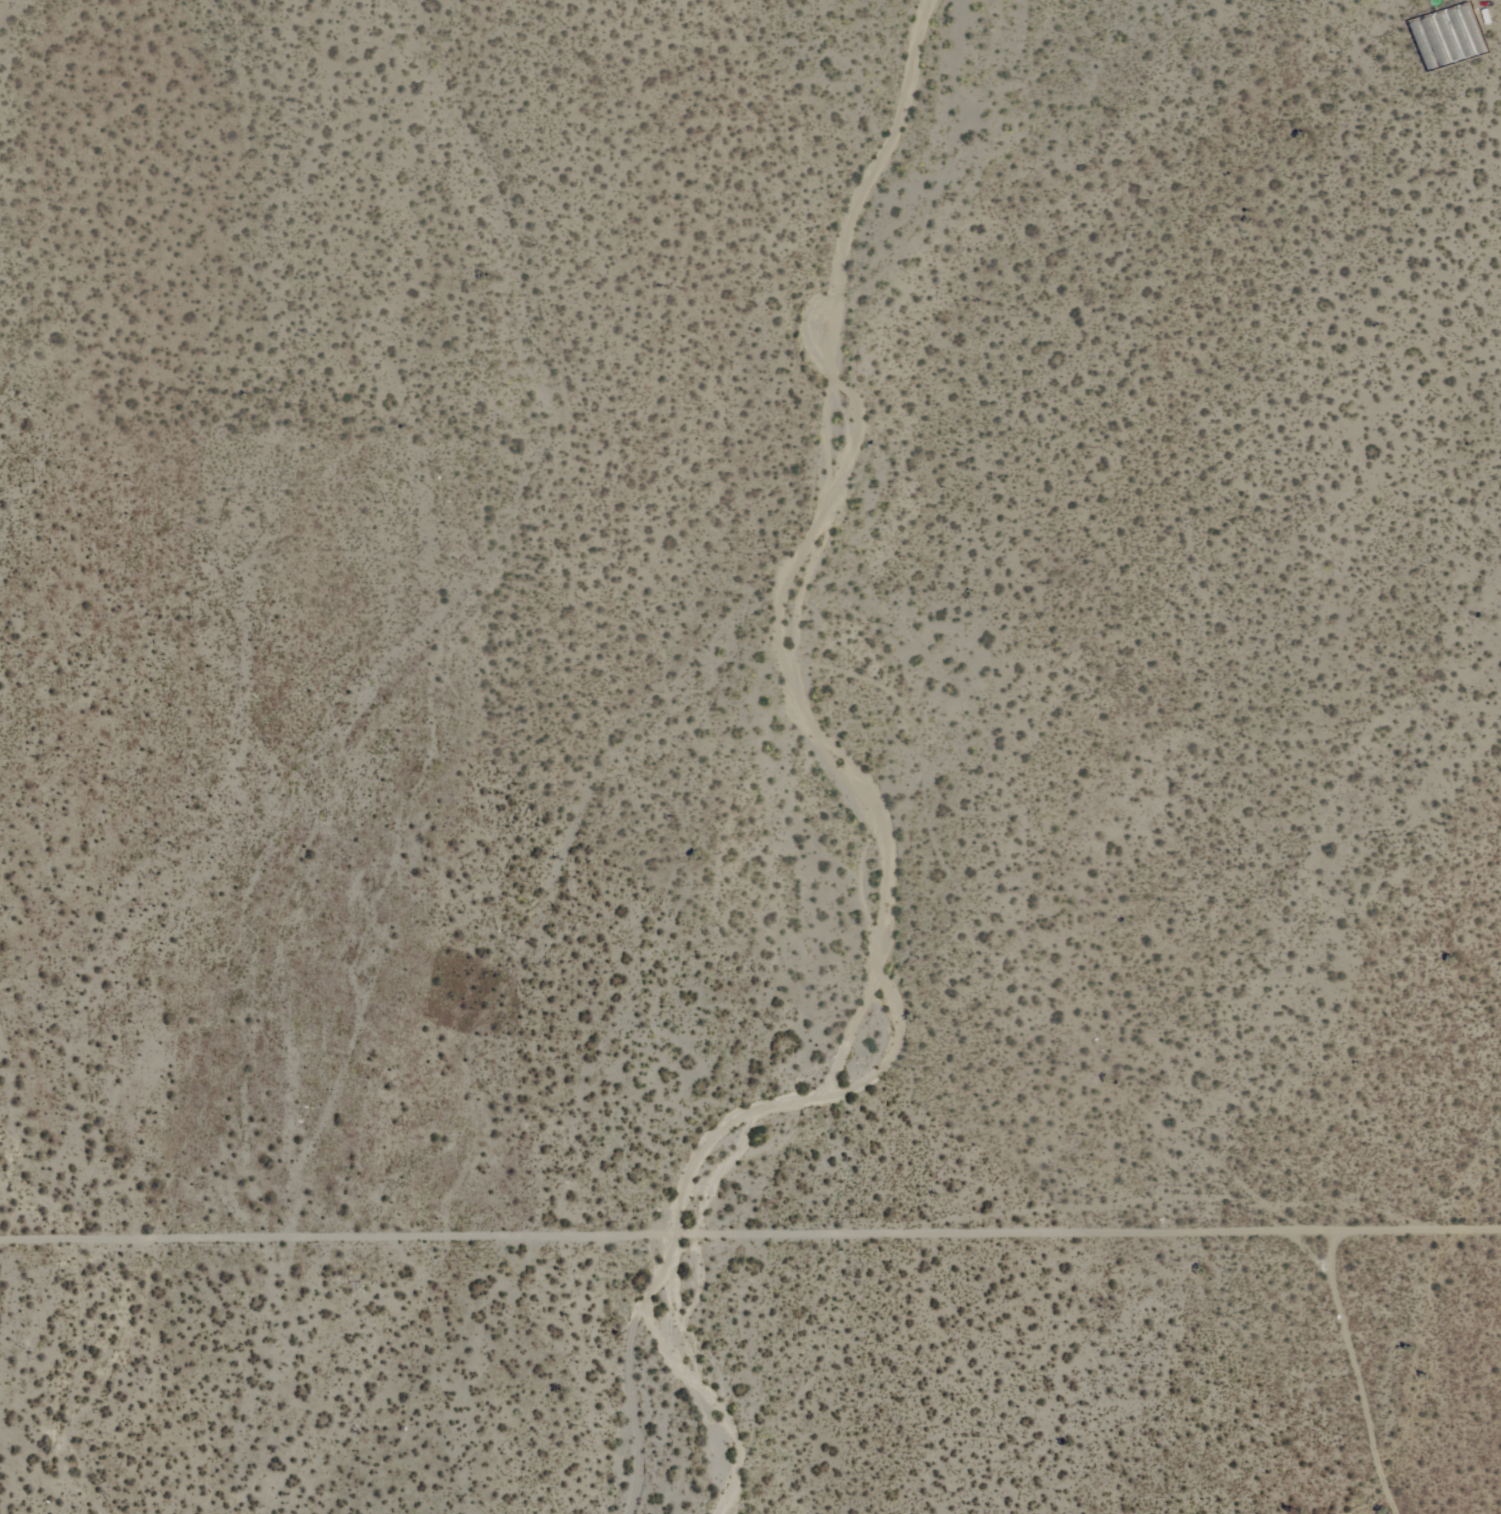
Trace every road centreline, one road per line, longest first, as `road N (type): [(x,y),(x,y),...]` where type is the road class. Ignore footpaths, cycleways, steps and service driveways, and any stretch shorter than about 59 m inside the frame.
road 1 (residential): [(0,1244),(1500,1236)]

